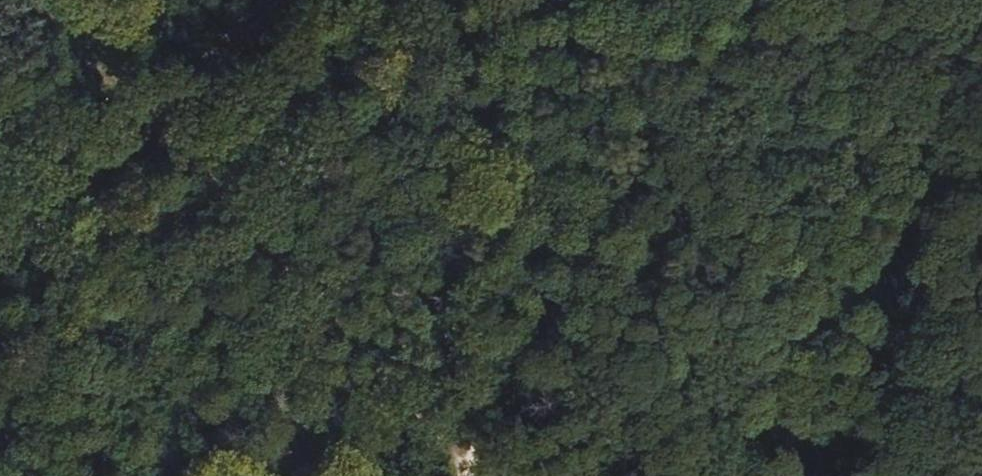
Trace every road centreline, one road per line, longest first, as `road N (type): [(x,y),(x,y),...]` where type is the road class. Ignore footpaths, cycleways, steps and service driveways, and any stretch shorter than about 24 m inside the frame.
road 1 (track): [(25,0),(177,148),(440,475)]
road 2 (track): [(763,0),(672,127),(466,475)]
road 3 (track): [(950,0),(919,159),(845,276),(778,475)]
road 4 (unclassified): [(271,0),(121,100),(0,215)]

